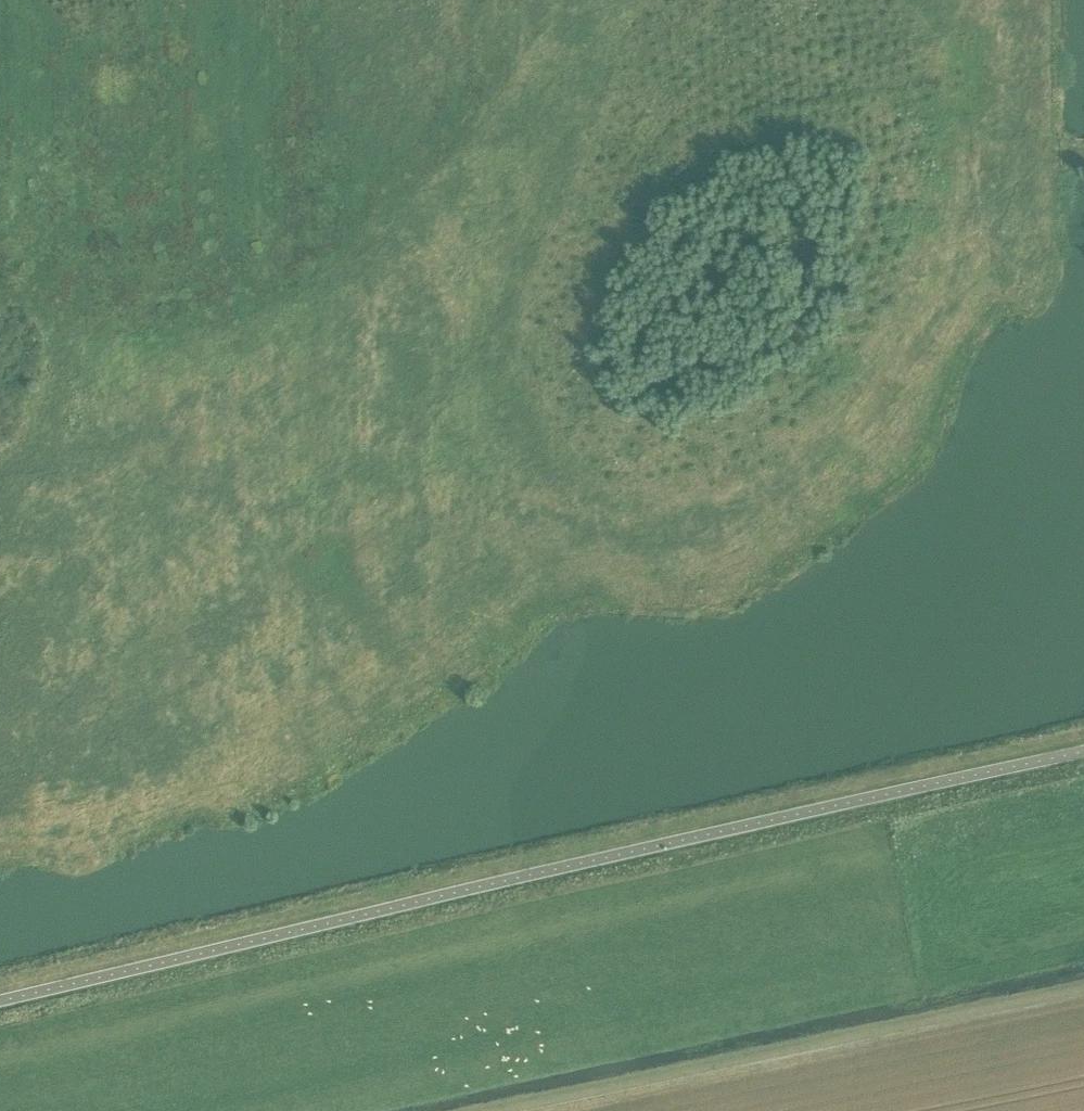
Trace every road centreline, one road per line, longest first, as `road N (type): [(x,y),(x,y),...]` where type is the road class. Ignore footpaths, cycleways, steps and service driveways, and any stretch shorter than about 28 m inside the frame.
road 1 (track): [(1083,149),(1042,138),(1038,0)]

